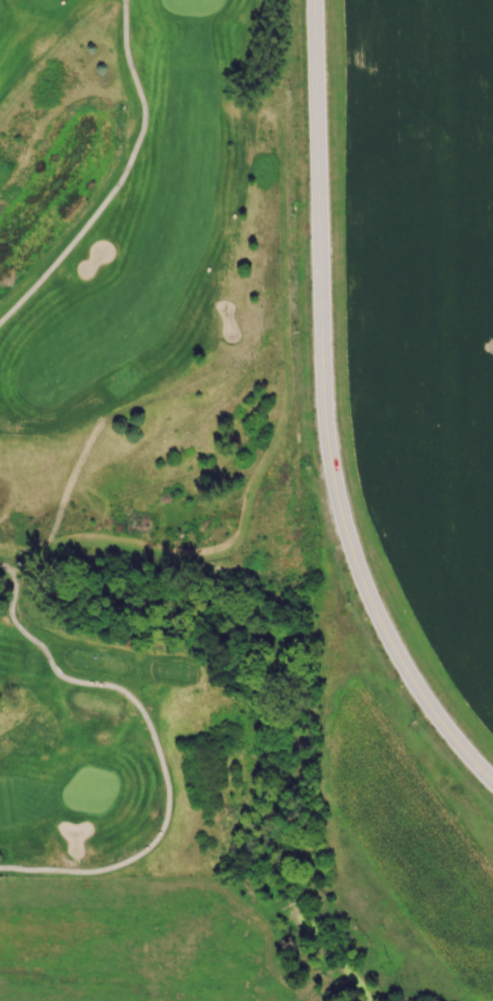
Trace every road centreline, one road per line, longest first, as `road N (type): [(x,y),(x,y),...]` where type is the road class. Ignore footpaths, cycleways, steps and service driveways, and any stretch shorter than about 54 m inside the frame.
road 1 (tertiary): [(313,0),(320,356),(336,492),(390,641),(439,719),(492,782)]
road 2 (track): [(0,868),(115,867),(153,843),(168,798),(143,710),(125,691),(59,673),(11,608)]
road 3 (track): [(0,321),(88,225),(134,155),(145,111),(128,60),(125,0)]

